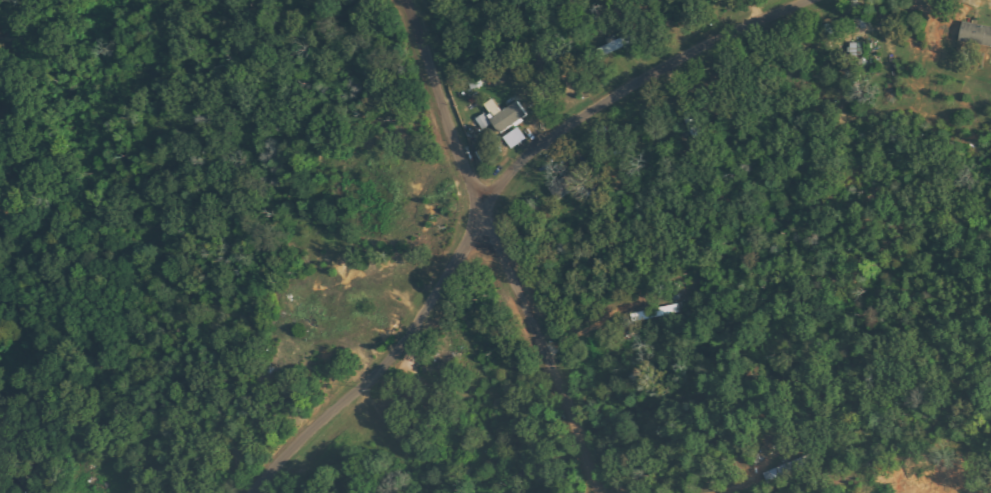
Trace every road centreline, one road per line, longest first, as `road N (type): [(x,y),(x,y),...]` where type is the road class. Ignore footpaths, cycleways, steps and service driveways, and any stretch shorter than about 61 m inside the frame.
road 1 (residential): [(252,492),(399,348),(480,209)]
road 2 (residential): [(480,209),(602,492)]
road 3 (residential): [(405,0),(480,209)]
road 4 (residential): [(564,130),(717,38)]

